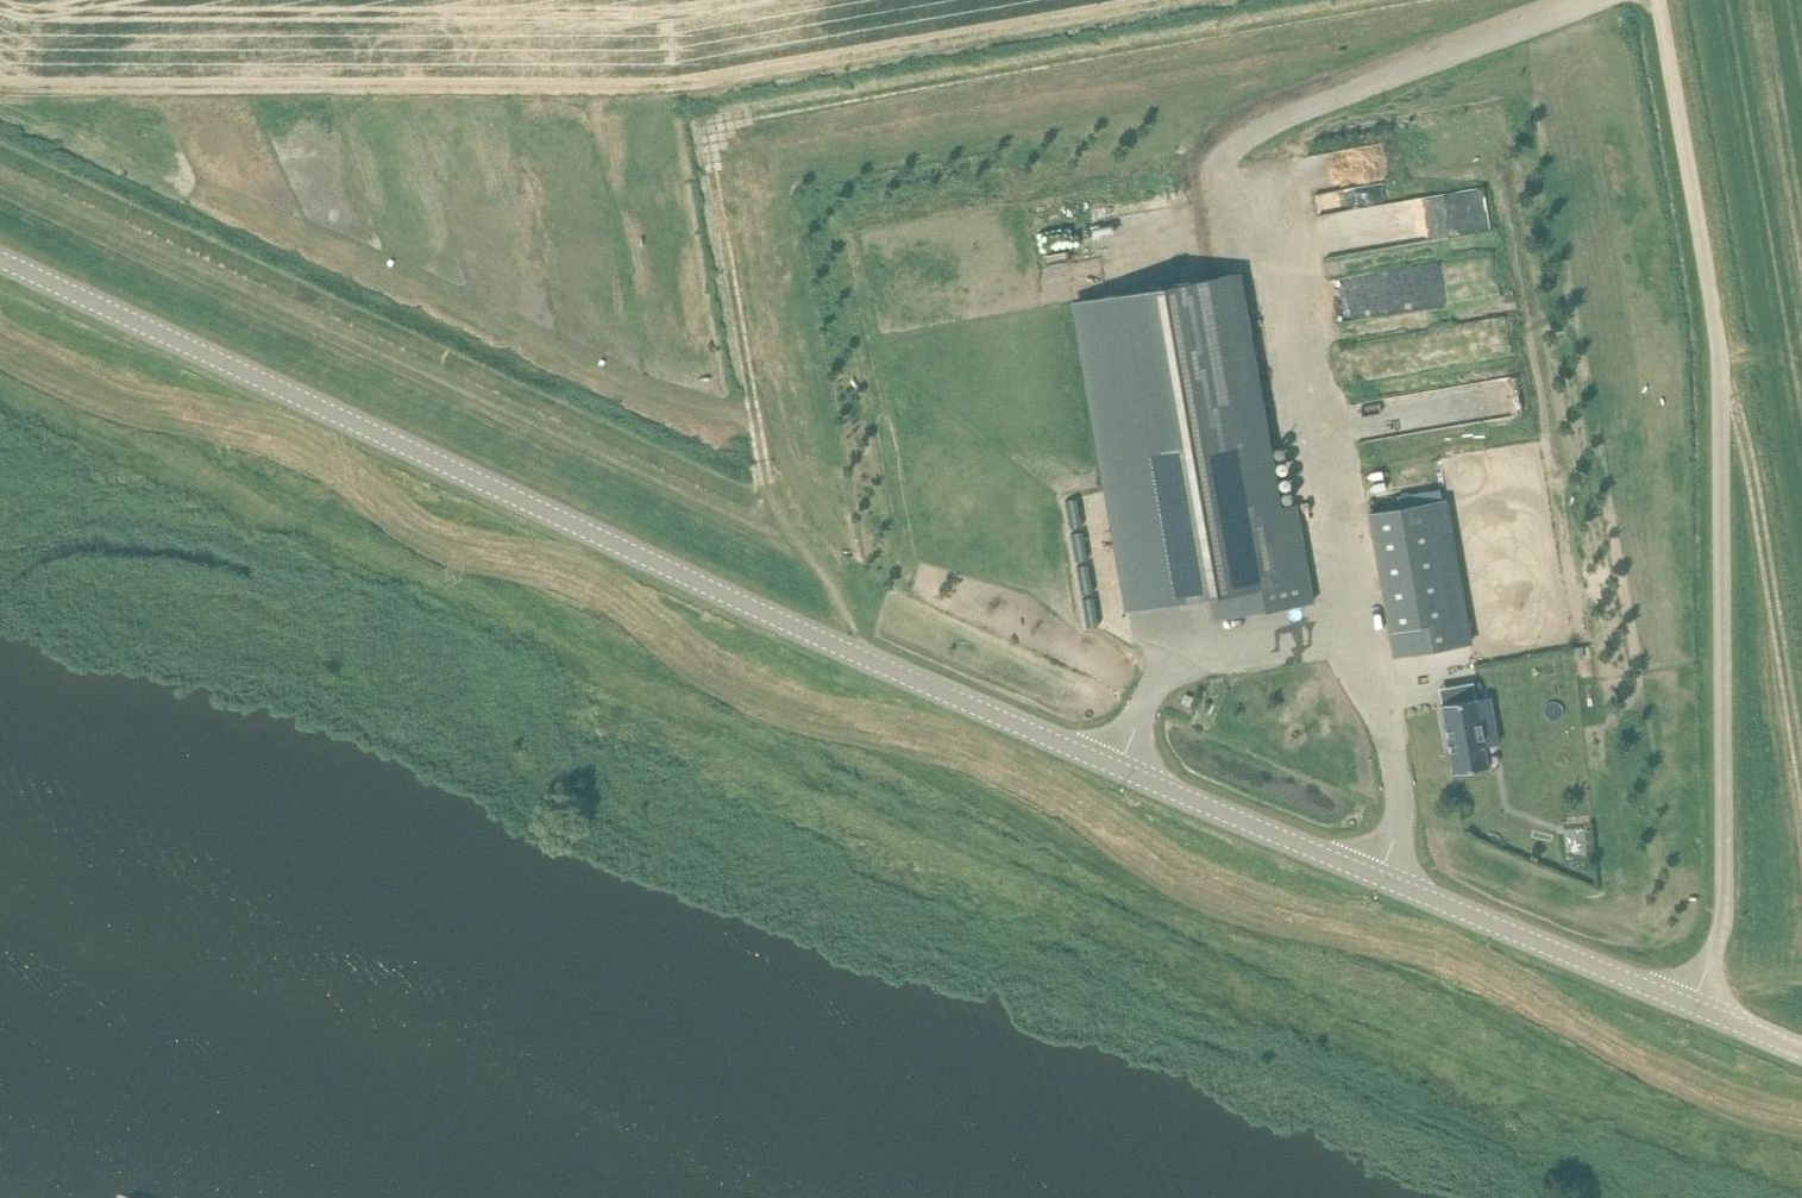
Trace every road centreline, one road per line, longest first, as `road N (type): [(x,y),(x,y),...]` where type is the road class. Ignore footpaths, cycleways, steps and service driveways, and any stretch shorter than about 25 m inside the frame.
road 1 (unclassified): [(1692,1005),(743,604),(0,259)]
road 2 (unclassified): [(1692,1005),(1724,923),(1722,361),(1657,0)]

